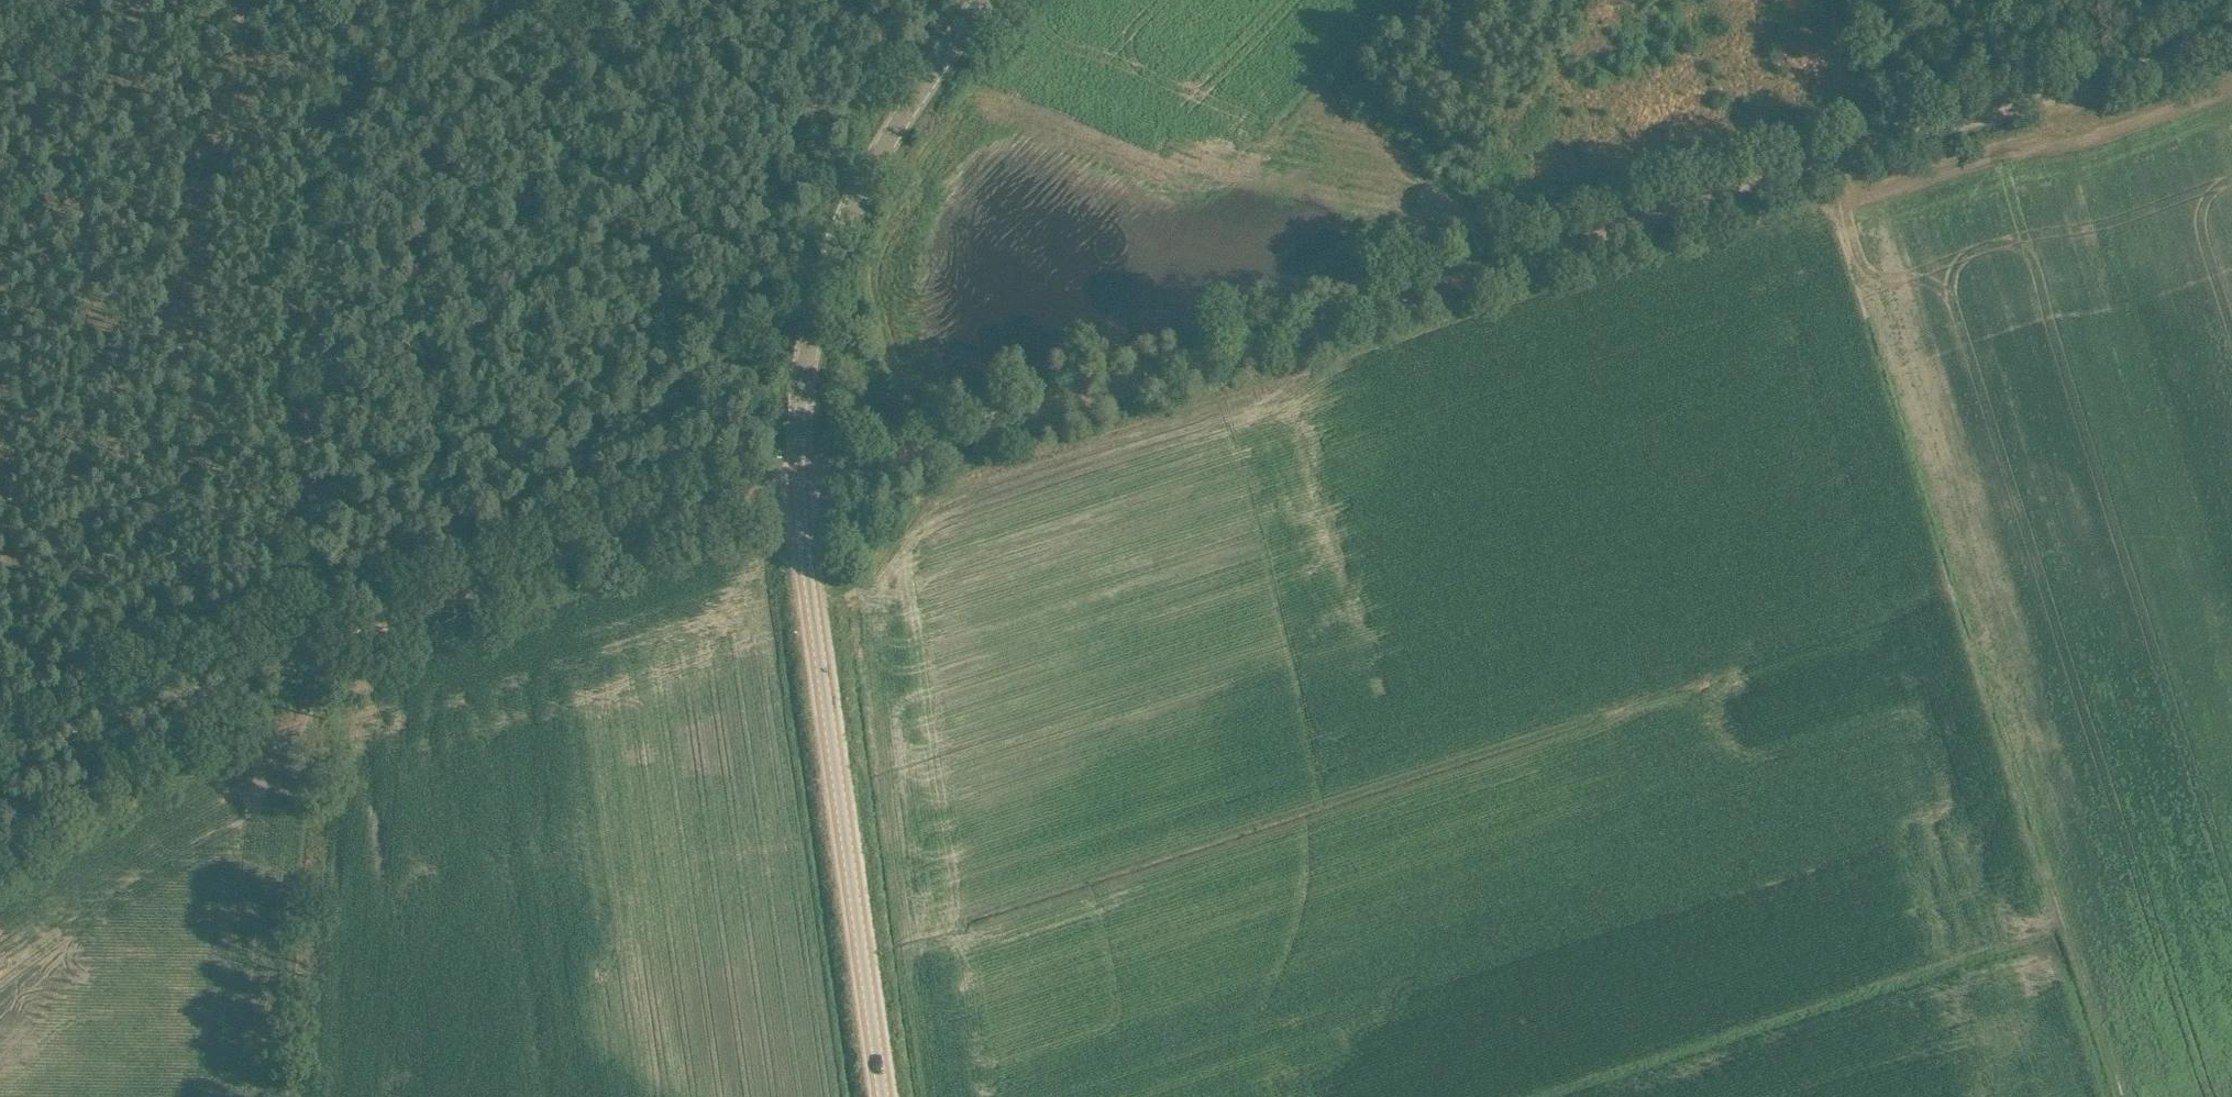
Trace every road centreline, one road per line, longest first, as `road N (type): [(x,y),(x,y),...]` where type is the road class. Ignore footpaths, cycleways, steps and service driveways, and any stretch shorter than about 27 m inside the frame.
road 1 (track): [(2076,73),(1481,253),(276,648),(0,748)]
road 2 (tertiary): [(884,1096),(802,524),(799,415),(821,288),(867,173),(983,0)]
road 3 (track): [(276,648),(268,584),(271,447),(330,0)]
road 4 (track): [(2231,23),(2076,73)]

